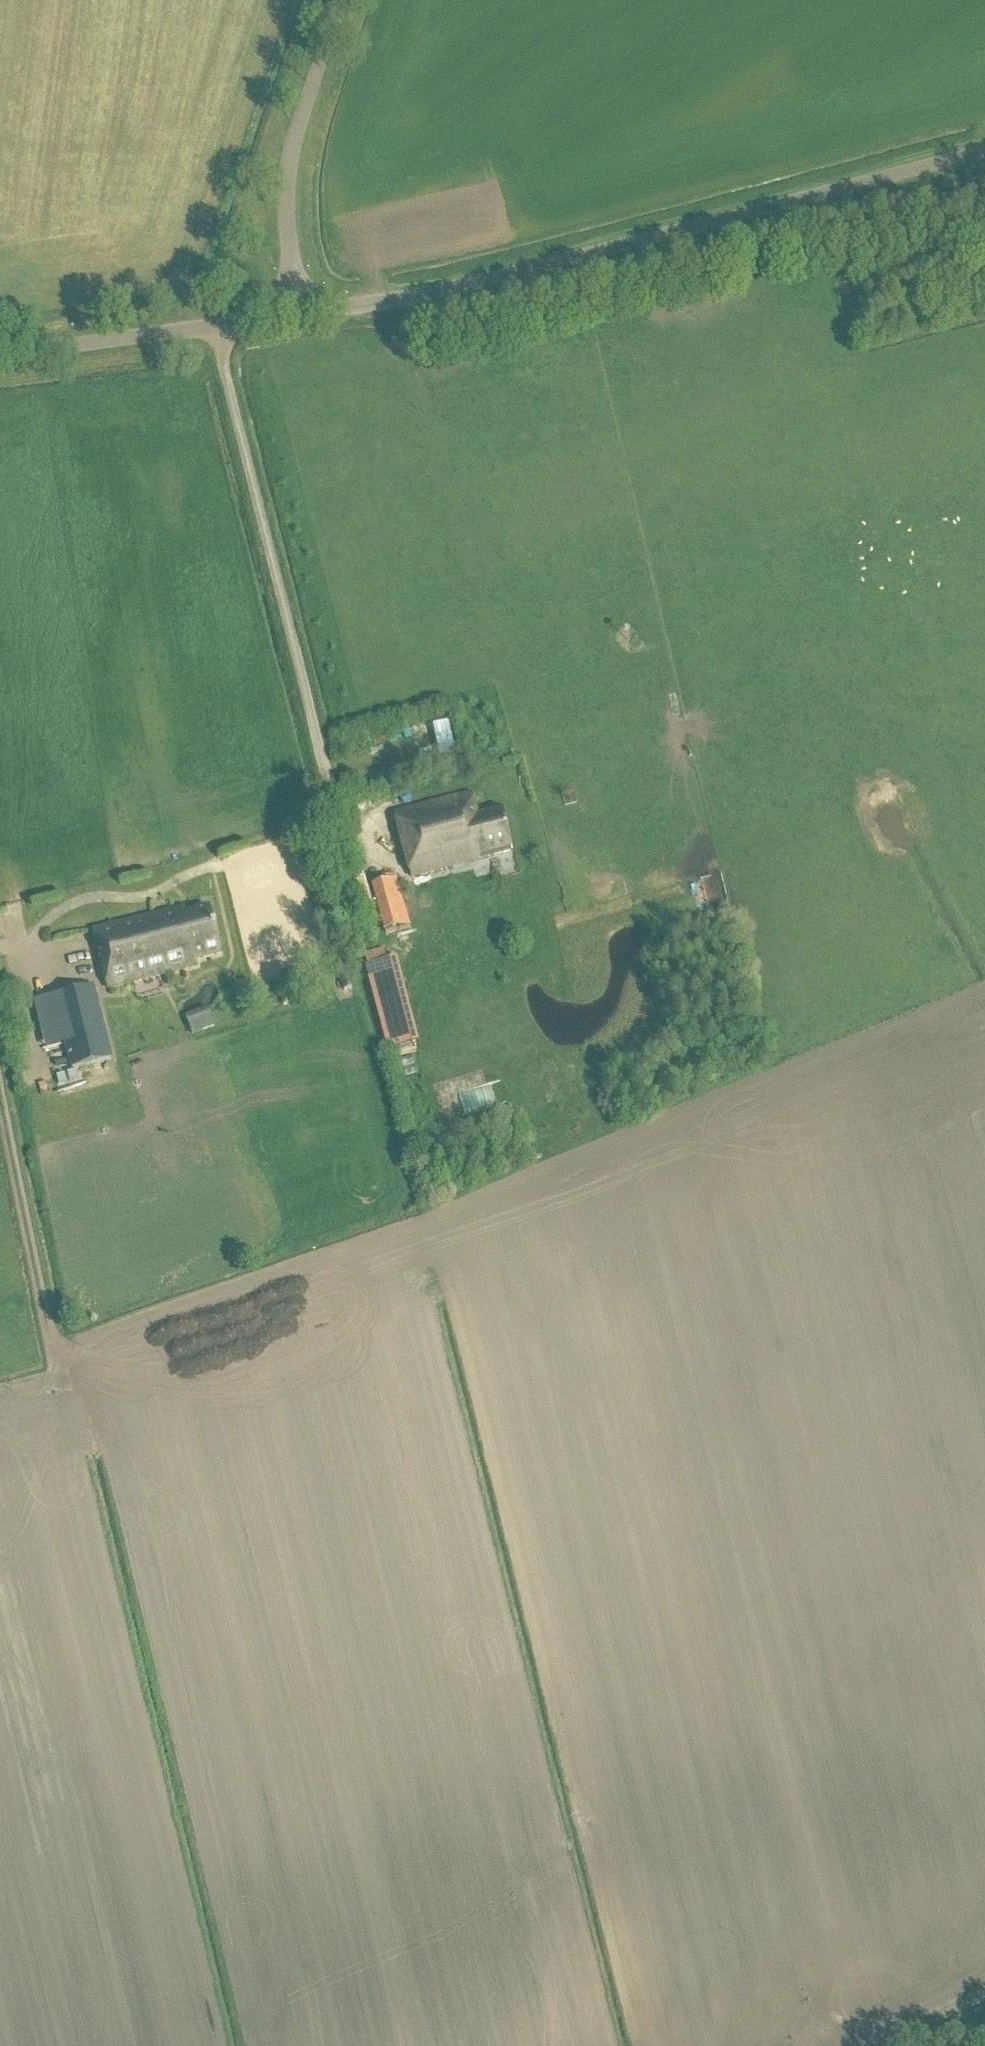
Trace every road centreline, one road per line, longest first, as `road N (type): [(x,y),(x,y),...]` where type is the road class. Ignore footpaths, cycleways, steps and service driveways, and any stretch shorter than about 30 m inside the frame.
road 1 (unclassified): [(984,154),(408,298),(300,313)]
road 2 (track): [(0,1087),(67,1397),(0,1413)]
road 3 (unclassified): [(300,313),(289,167),(343,0)]
road 4 (unclassified): [(300,313),(0,356)]

